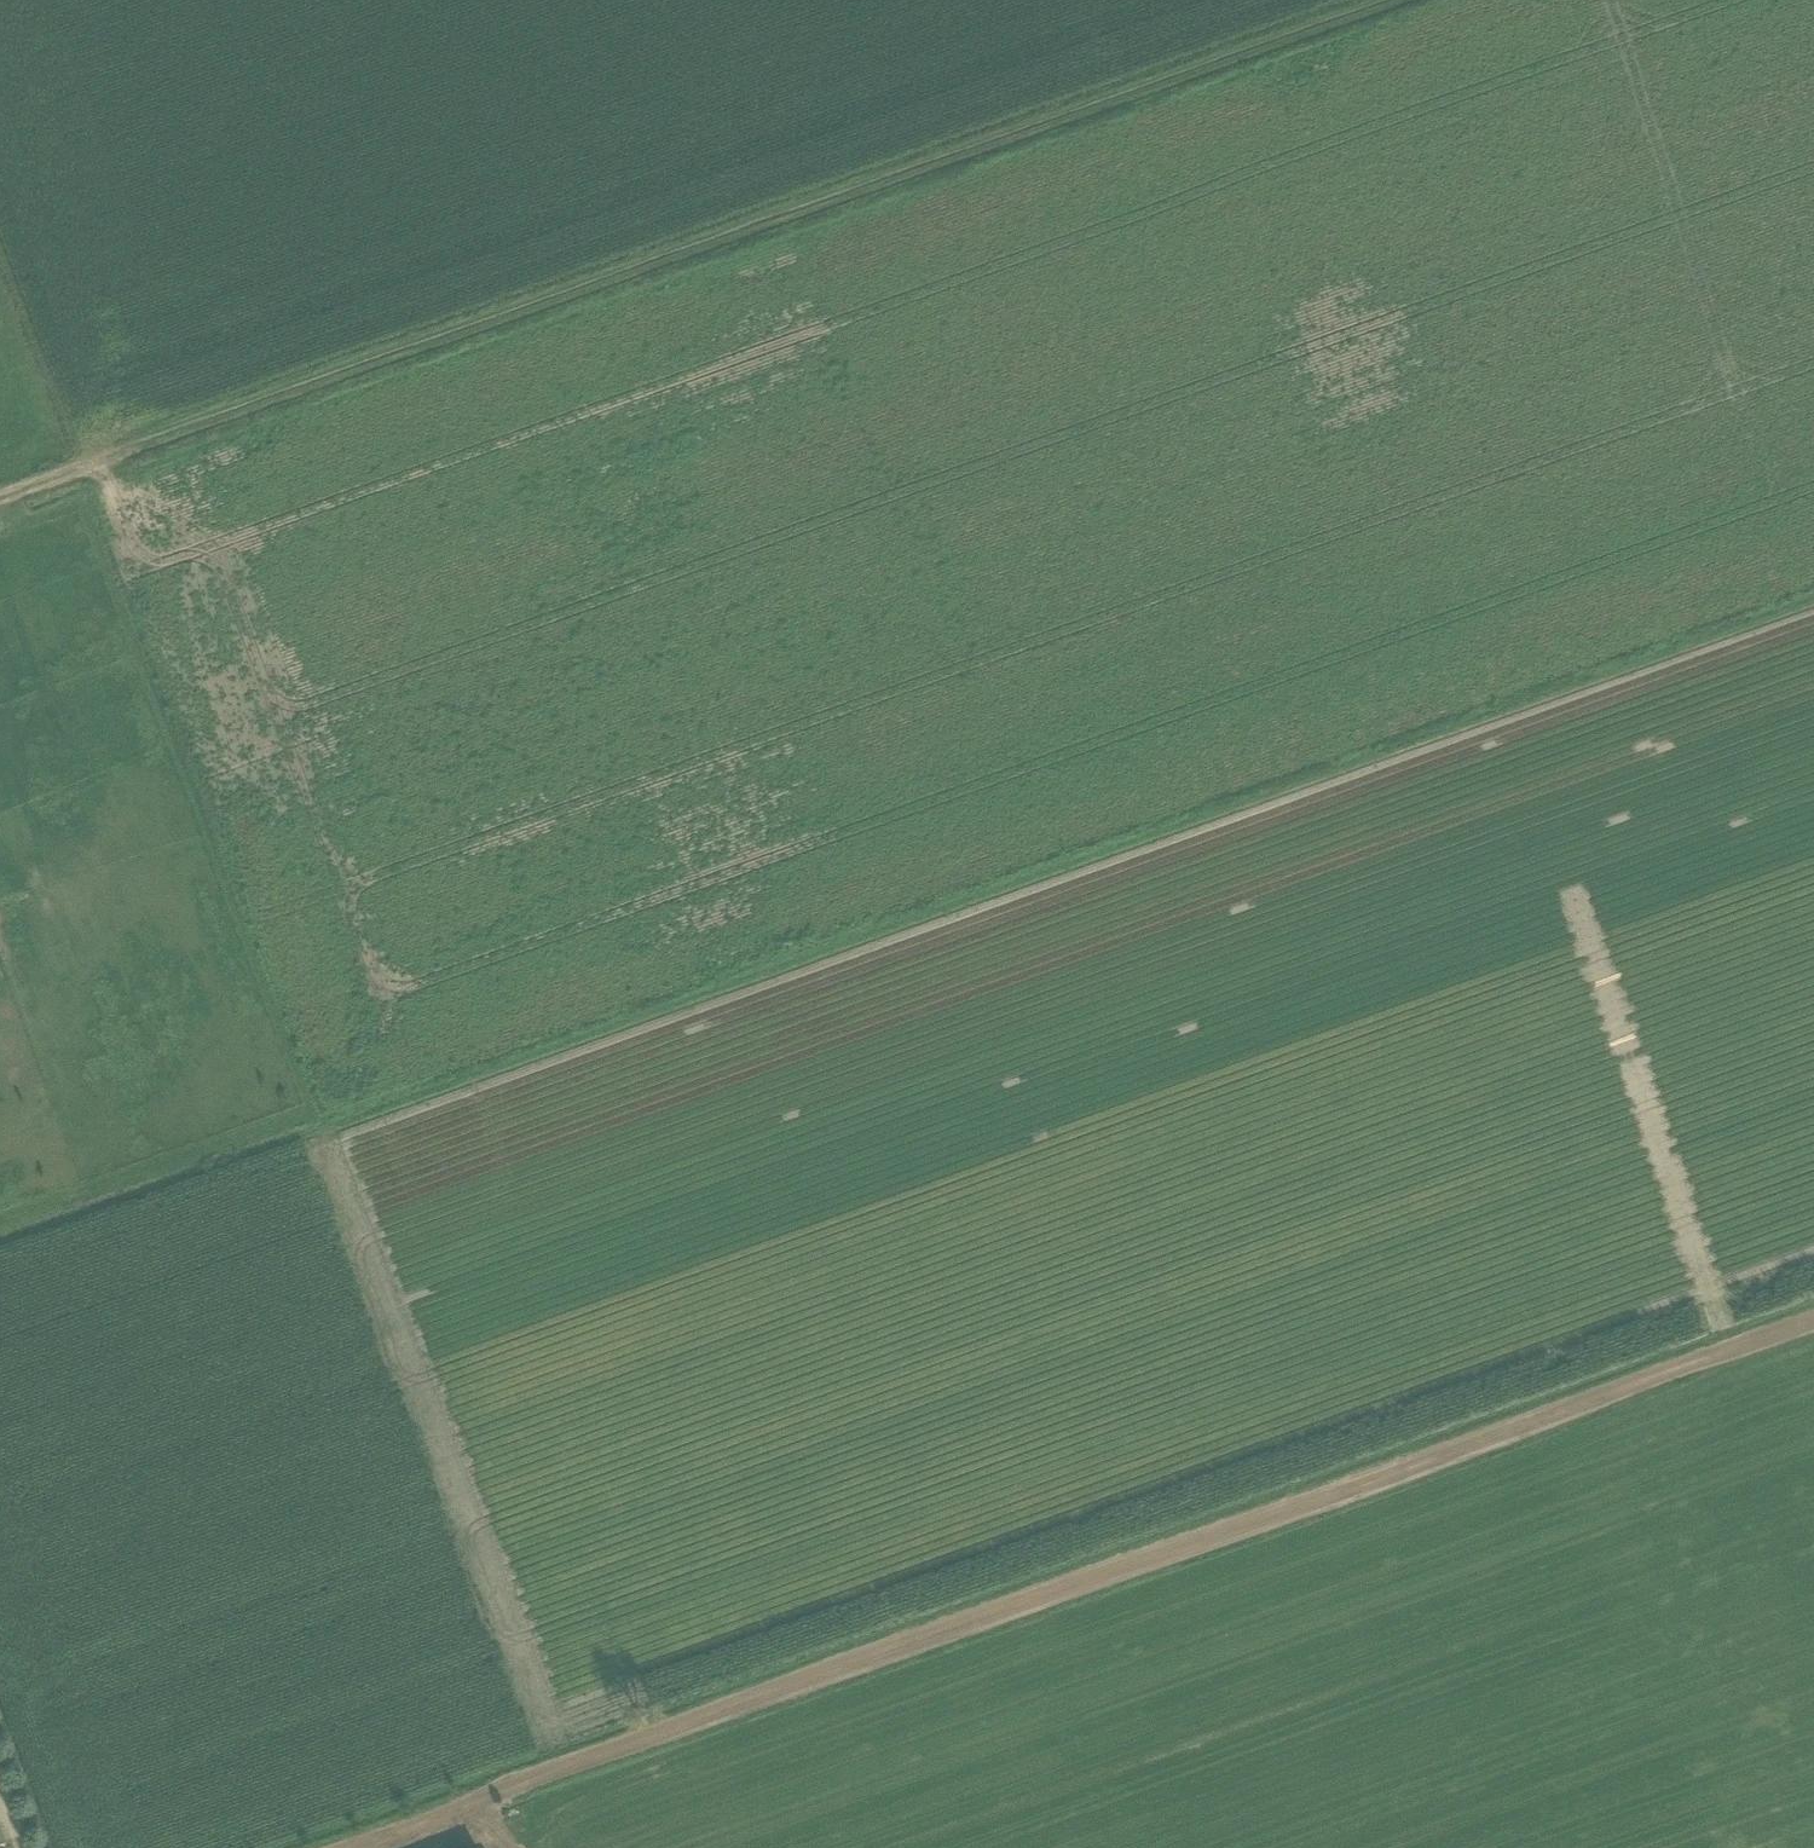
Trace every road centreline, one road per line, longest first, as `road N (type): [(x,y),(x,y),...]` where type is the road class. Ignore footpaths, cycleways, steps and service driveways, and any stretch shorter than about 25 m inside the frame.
road 1 (track): [(1813,1329),(366,1847)]
road 2 (track): [(1412,0),(0,515)]

